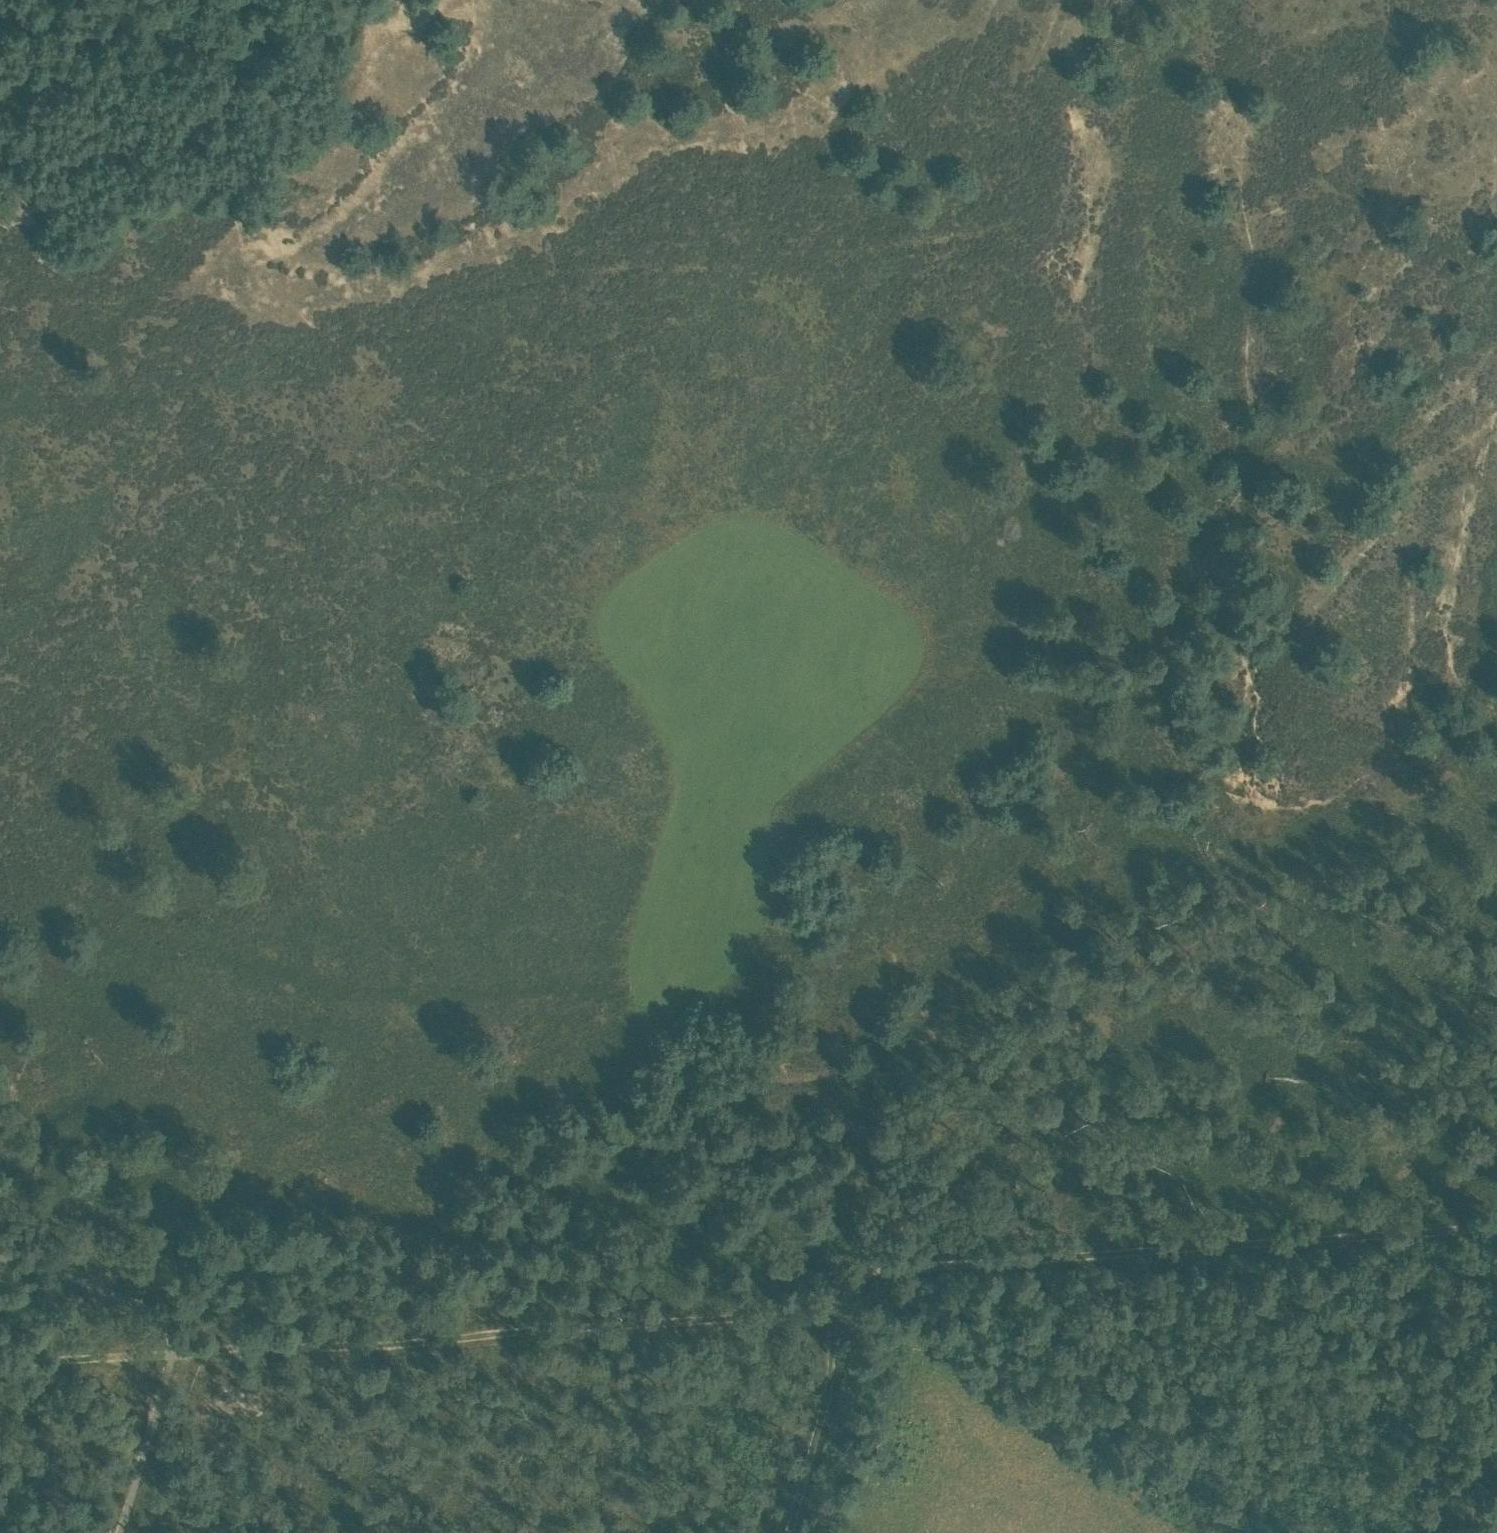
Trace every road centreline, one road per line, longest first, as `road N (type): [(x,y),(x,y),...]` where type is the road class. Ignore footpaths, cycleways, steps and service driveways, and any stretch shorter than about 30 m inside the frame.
road 1 (track): [(0,1363),(837,1307)]
road 2 (track): [(1496,1225),(893,1264),(849,1274),(837,1307)]
road 3 (track): [(129,1298),(145,1352),(90,1532)]
road 4 (track): [(837,1307),(777,1532)]

